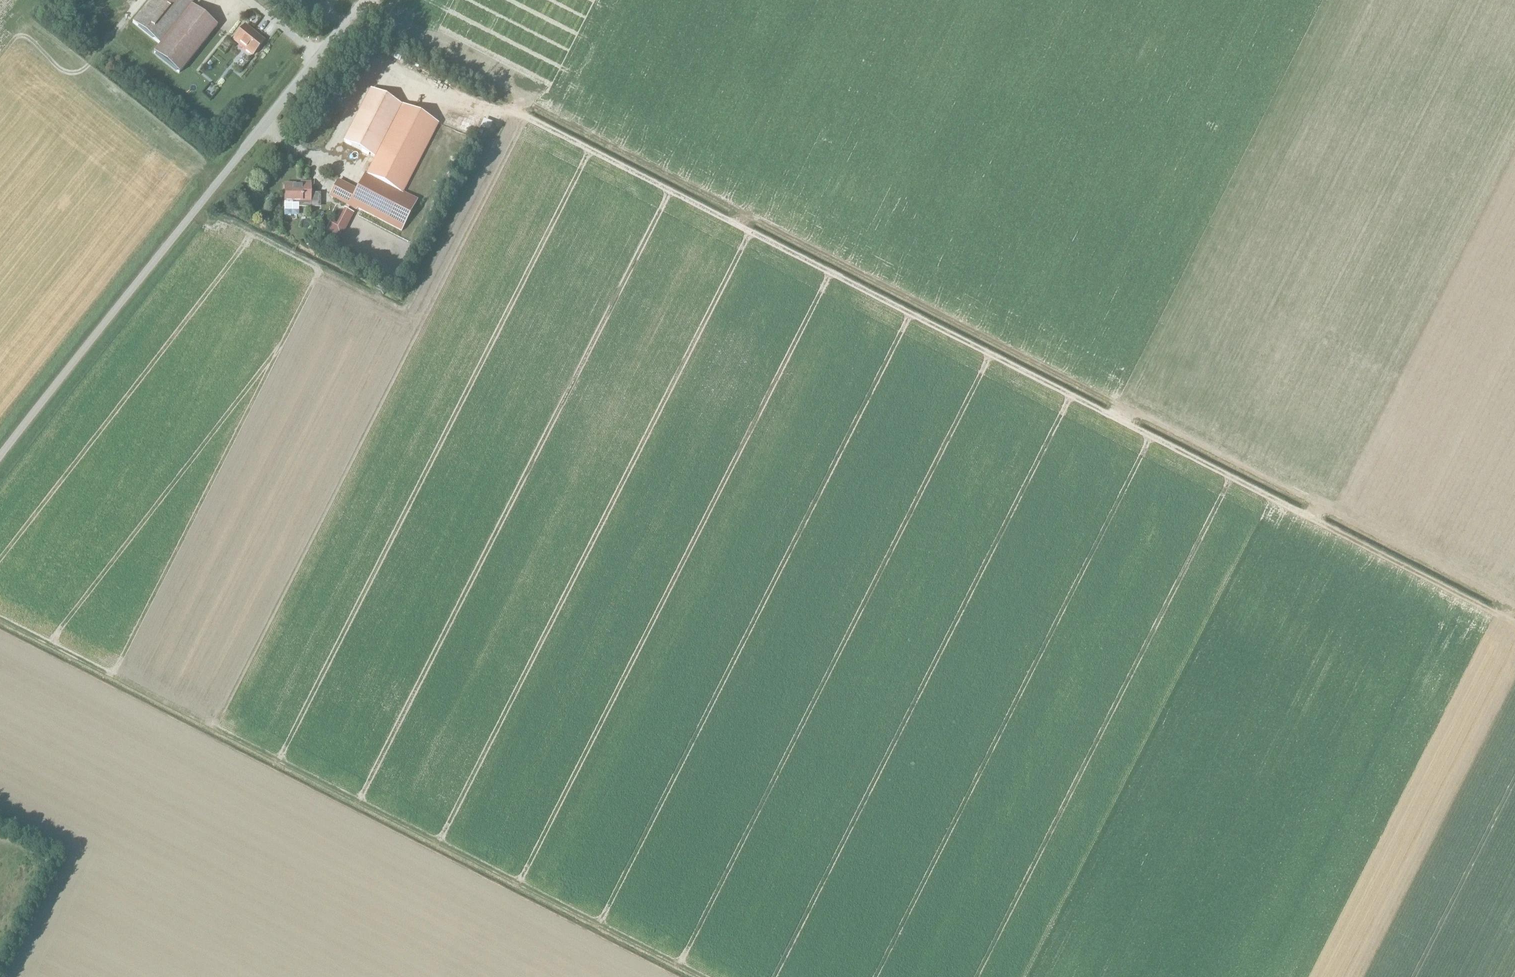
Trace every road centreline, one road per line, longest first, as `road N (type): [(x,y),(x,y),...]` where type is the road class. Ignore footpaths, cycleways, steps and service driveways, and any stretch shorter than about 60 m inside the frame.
road 1 (unclassified): [(0,457),(365,0)]

